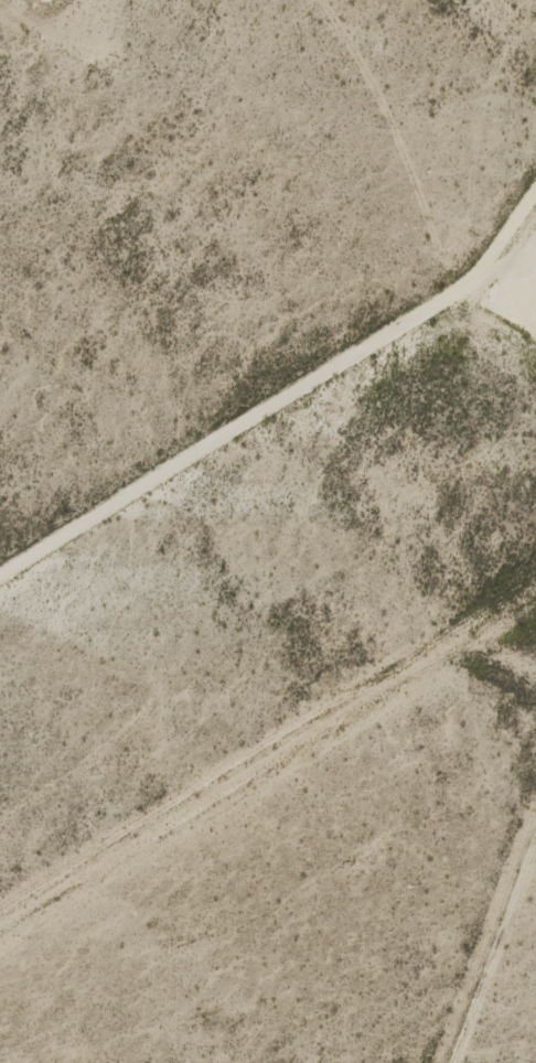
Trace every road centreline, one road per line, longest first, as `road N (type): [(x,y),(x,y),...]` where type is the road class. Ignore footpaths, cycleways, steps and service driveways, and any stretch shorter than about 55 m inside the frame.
road 1 (track): [(0,577),(479,290),(535,196)]

